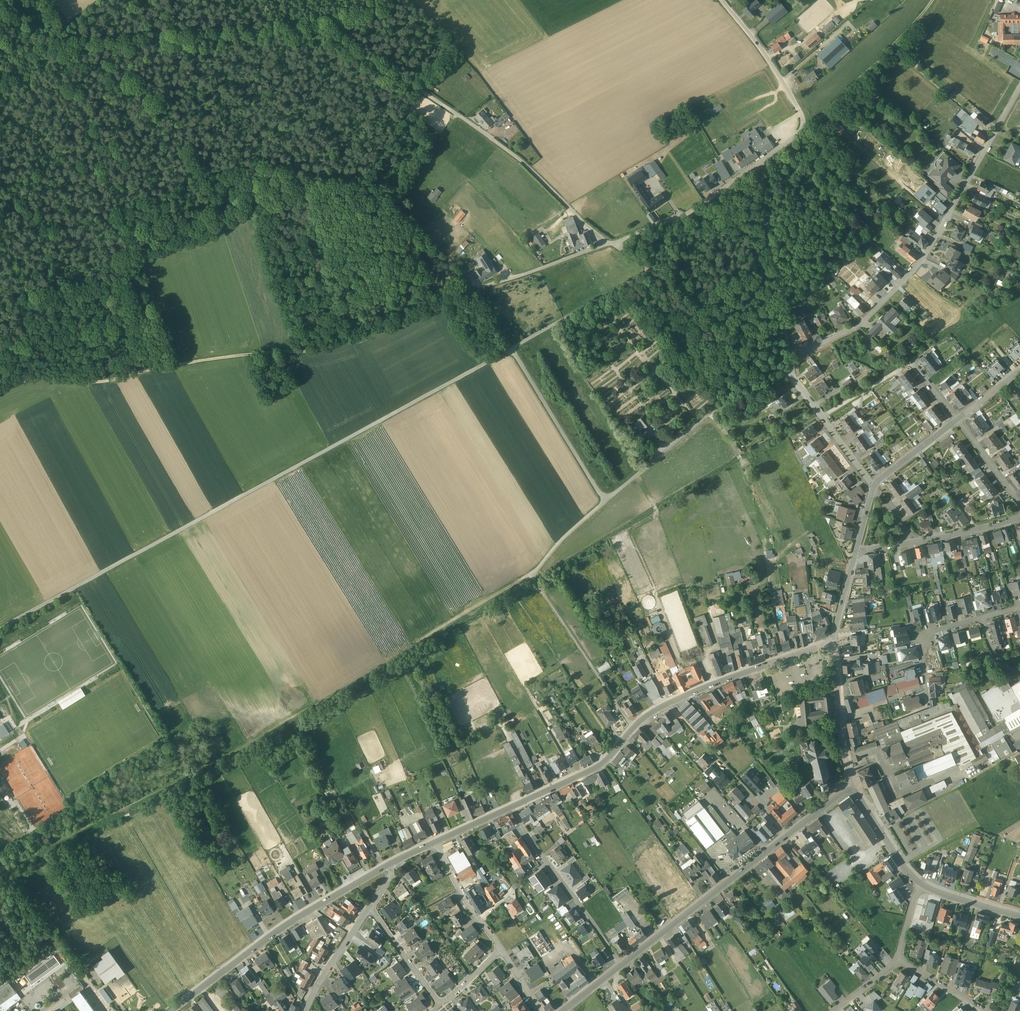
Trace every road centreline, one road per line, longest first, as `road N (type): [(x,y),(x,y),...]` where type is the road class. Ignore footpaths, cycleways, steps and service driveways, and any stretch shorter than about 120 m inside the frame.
road 1 (track): [(531,576),(235,757),(1,871)]
road 2 (unclassified): [(0,630),(511,349)]
road 3 (track): [(479,291),(329,349),(96,386),(33,379),(0,393)]
road 4 (unclassified): [(511,349),(605,503),(721,406),(789,372)]
road 5 (residential): [(788,365),(854,329),(914,270),(1019,88)]
road 6 (track): [(45,47),(318,29)]
road 7 (residential): [(388,867),(281,931),(175,1010)]
road 8 (unclassified): [(422,91),(529,168),(611,245)]
road 9 (tertiary): [(789,835),(622,965)]
road 10 (unclassified): [(757,165),(799,133),(802,116),(721,0)]
road 11 (unclassified): [(788,365),(757,165)]
road 12 (residential): [(511,809),(622,965)]
road 13 (residential): [(668,705),(600,766),(511,809)]
road 14 (track): [(633,730),(531,576)]
road 15 (track): [(802,128),(932,0)]
road 16 (residential): [(668,705),(789,835)]
road 17 (residential): [(830,647),(668,705)]
road 18 (unclassified): [(611,245),(690,212),(757,165)]
road 19 (track): [(655,273),(789,372)]
road 20 (unclassified): [(511,349),(655,273)]
road 21 (residential): [(830,647),(852,791)]
road 22 (residential): [(874,488),(789,372)]
road 23 (track): [(384,205),(361,185),(422,91)]
road 24 (residential): [(611,245),(479,291)]
road 25 (residential): [(984,618),(920,635),(926,696)]
road 26 (residential): [(501,950),(435,844)]
road 27 (track): [(318,29),(422,91)]

